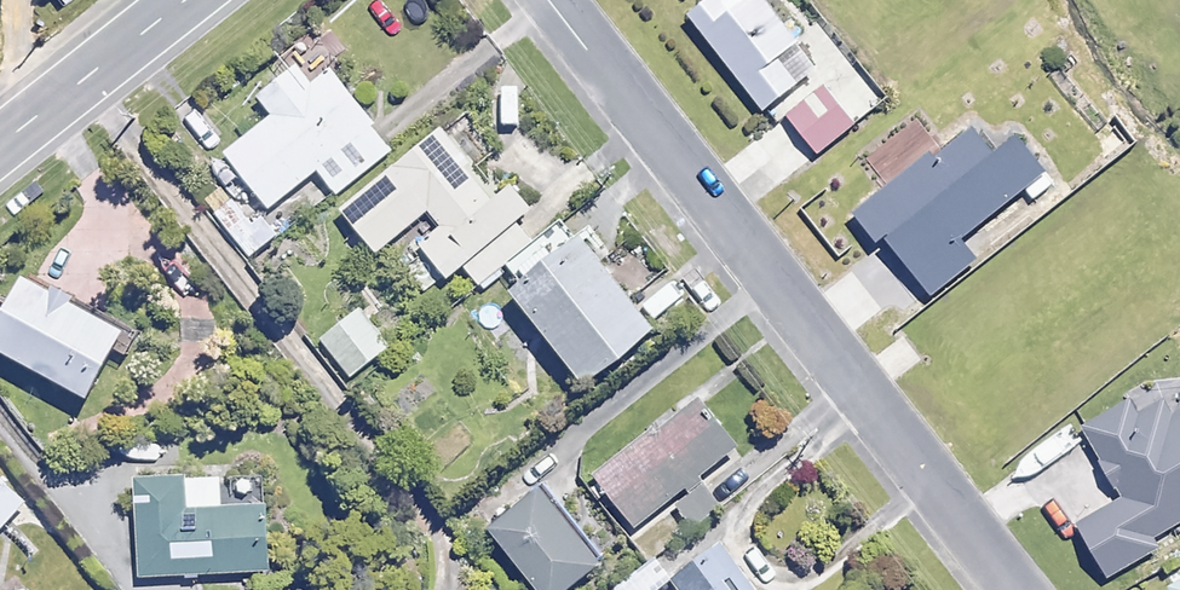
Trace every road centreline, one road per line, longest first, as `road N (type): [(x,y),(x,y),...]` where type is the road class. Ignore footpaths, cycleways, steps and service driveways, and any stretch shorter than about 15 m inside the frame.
road 1 (residential): [(551,0),(1016,589)]
road 2 (tertiary): [(162,0),(0,123)]

